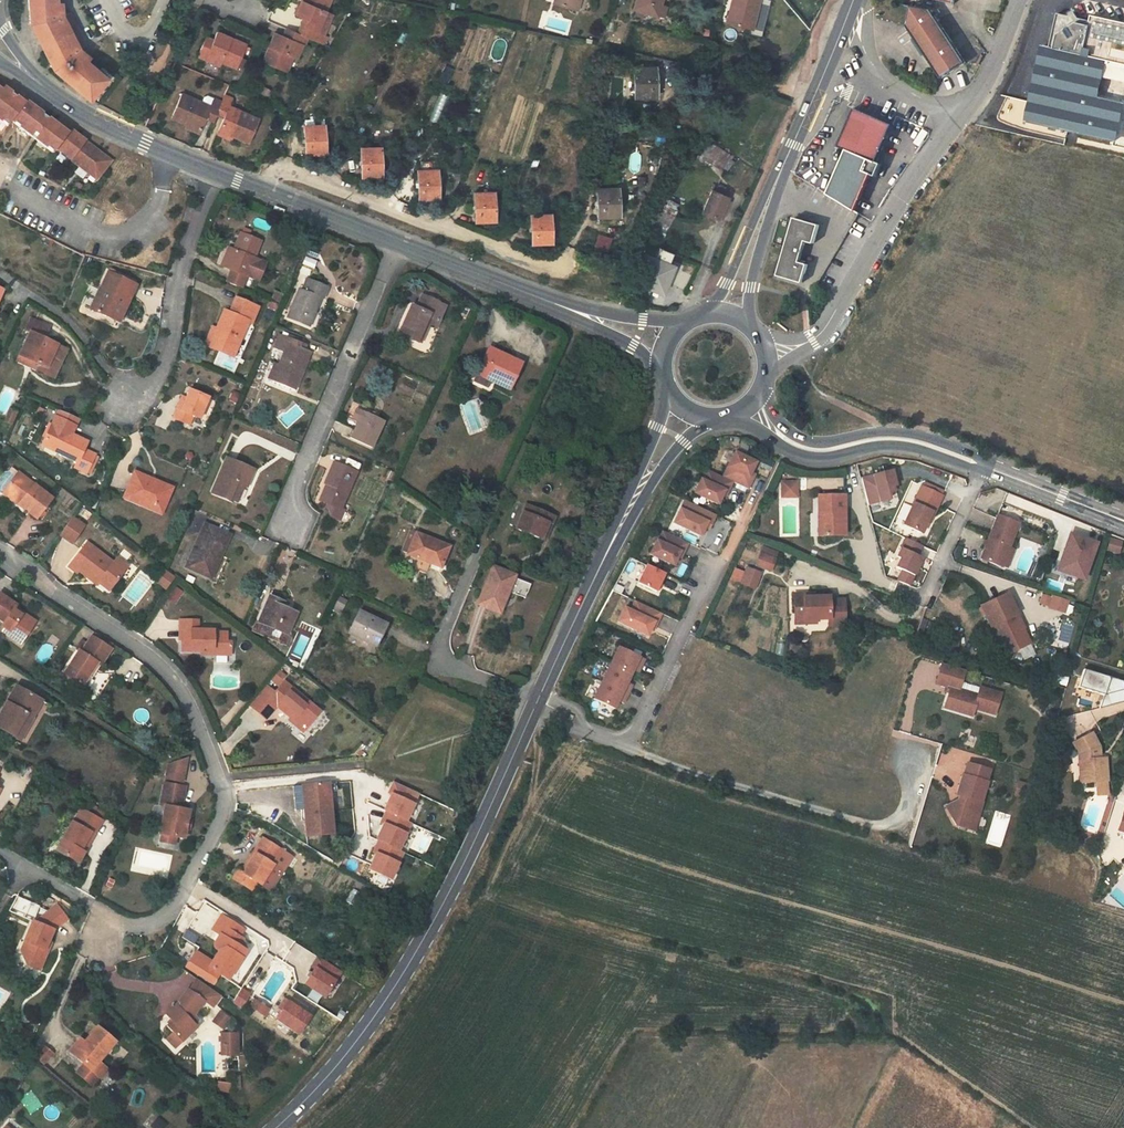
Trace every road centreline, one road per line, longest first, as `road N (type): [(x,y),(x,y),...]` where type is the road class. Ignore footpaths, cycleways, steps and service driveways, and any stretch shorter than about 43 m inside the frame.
road 1 (residential): [(0,555),(177,682),(223,788),(222,822),(175,909),(153,925),(105,932)]
road 2 (primary): [(534,713),(464,862),(386,998),(323,1079),(272,1127)]
road 3 (residential): [(580,317),(439,647),(451,668),(539,702)]
road 4 (secondary): [(753,405),(795,444),(836,448),(886,437),(921,444),(1123,526)]
road 5 (residential): [(261,190),(283,169),(555,271)]
road 6 (residential): [(768,358),(823,331),(960,115)]
road 7 (residential): [(534,713),(623,746),(647,723),(720,564)]
road 8 (residential): [(398,243),(283,520)]
road 9 (residential): [(214,172),(190,235),(167,350),(153,381),(122,403)]
road 10 (tertiary): [(214,172),(136,140),(44,88)]
road 11 (primary): [(854,0),(782,164)]
road 12 (primary): [(612,545),(539,702)]
road 13 (primary): [(668,386),(612,545)]
road 14 (primary): [(782,164),(709,315)]
road 15 (tertiary): [(554,304),(398,243)]
road 16 (residential): [(960,115),(898,87),(876,62),(865,0)]
road 17 (primary): [(737,319),(782,164)]
road 18 (primary): [(612,545),(704,418)]
road 19 (tertiary): [(398,243),(261,190)]
road 20 (tertiary): [(694,320),(554,304)]
road 21 (residential): [(960,115),(1002,51),(1020,0)]

